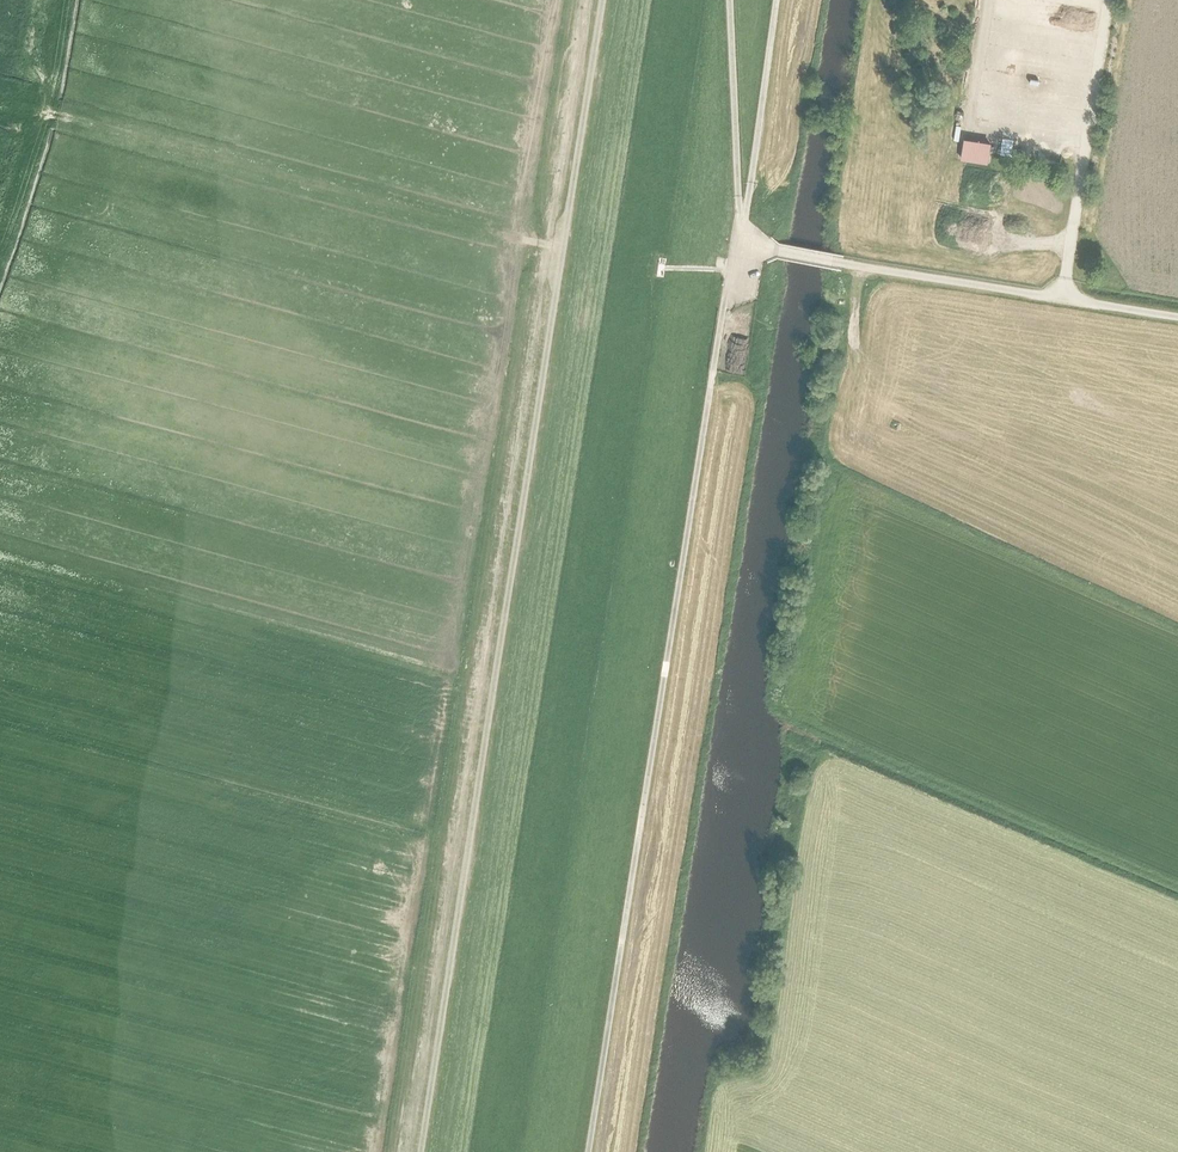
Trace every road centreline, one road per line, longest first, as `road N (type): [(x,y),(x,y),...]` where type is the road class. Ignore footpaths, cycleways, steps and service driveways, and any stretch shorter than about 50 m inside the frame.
road 1 (track): [(423,1151),(600,0)]
road 2 (track): [(738,274),(723,311),(596,1151)]
road 3 (track): [(1062,298),(1108,0)]
road 4 (track): [(779,0),(742,246)]
road 5 (track): [(731,0),(742,246)]
road 6 (track): [(988,0),(969,128)]

